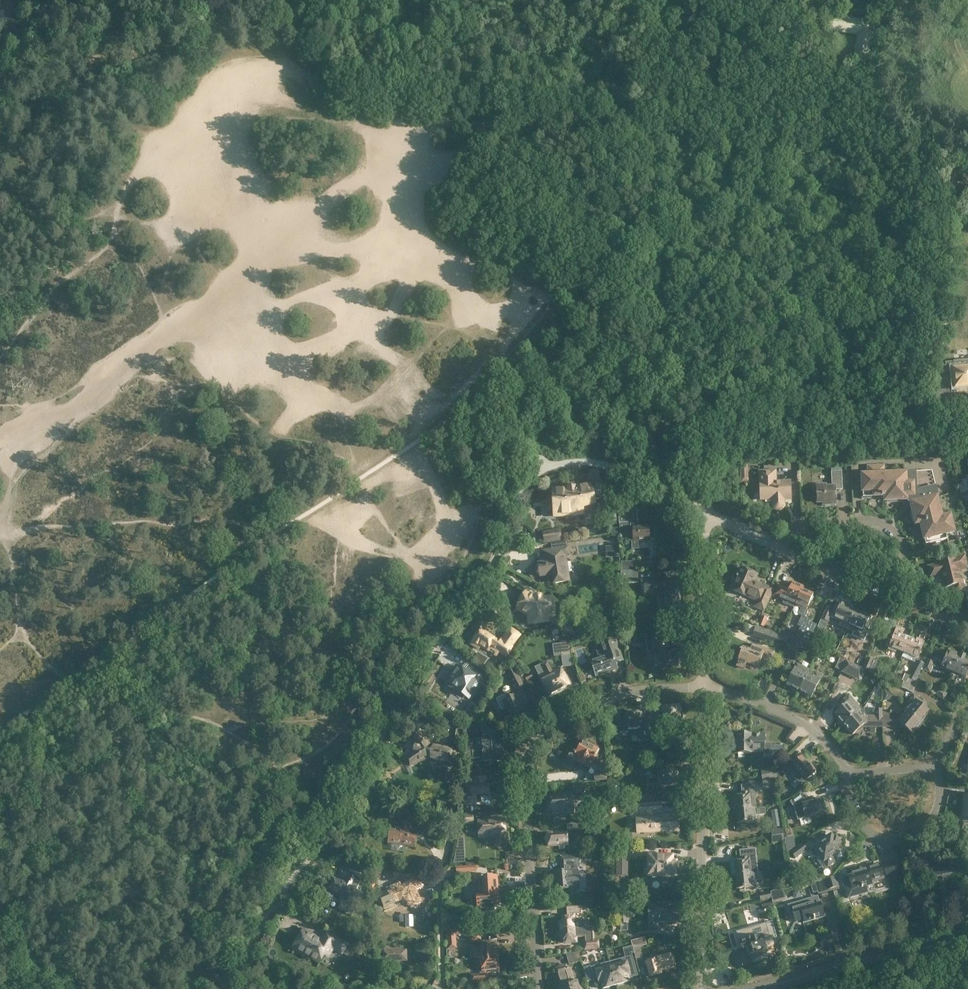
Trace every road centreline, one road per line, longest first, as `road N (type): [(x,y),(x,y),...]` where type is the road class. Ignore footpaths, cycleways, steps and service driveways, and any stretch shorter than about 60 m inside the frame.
road 1 (track): [(701,508),(594,462),(540,462),(475,586),(312,853)]
road 2 (unclassified): [(701,508),(658,459),(646,420),(664,340),(650,105),(666,0)]
road 3 (track): [(212,304),(308,206),(425,161),(504,146),(651,143)]
road 4 (residential): [(540,988),(522,768),(531,743),(622,695),(704,687)]
road 5 (track): [(389,0),(387,7),(448,74),(568,94),(651,133)]
road 6 (residential): [(702,988),(704,687)]
road 7 (residential): [(707,511),(967,622)]
road 8 (track): [(0,97),(250,20),(244,0)]
road 9 (tertiary): [(761,988),(967,936)]
road 10 (residential): [(845,773),(856,818),(899,839),(935,812),(937,766)]
road 11 (residential): [(704,687),(707,511)]
road 12 (residential): [(704,687),(793,718),(817,732),(845,773)]
road 13 (track): [(665,2),(722,41),(781,52),(815,44)]
road 14 (track): [(234,988),(312,853)]
road 15 (residential): [(443,988),(441,861)]

